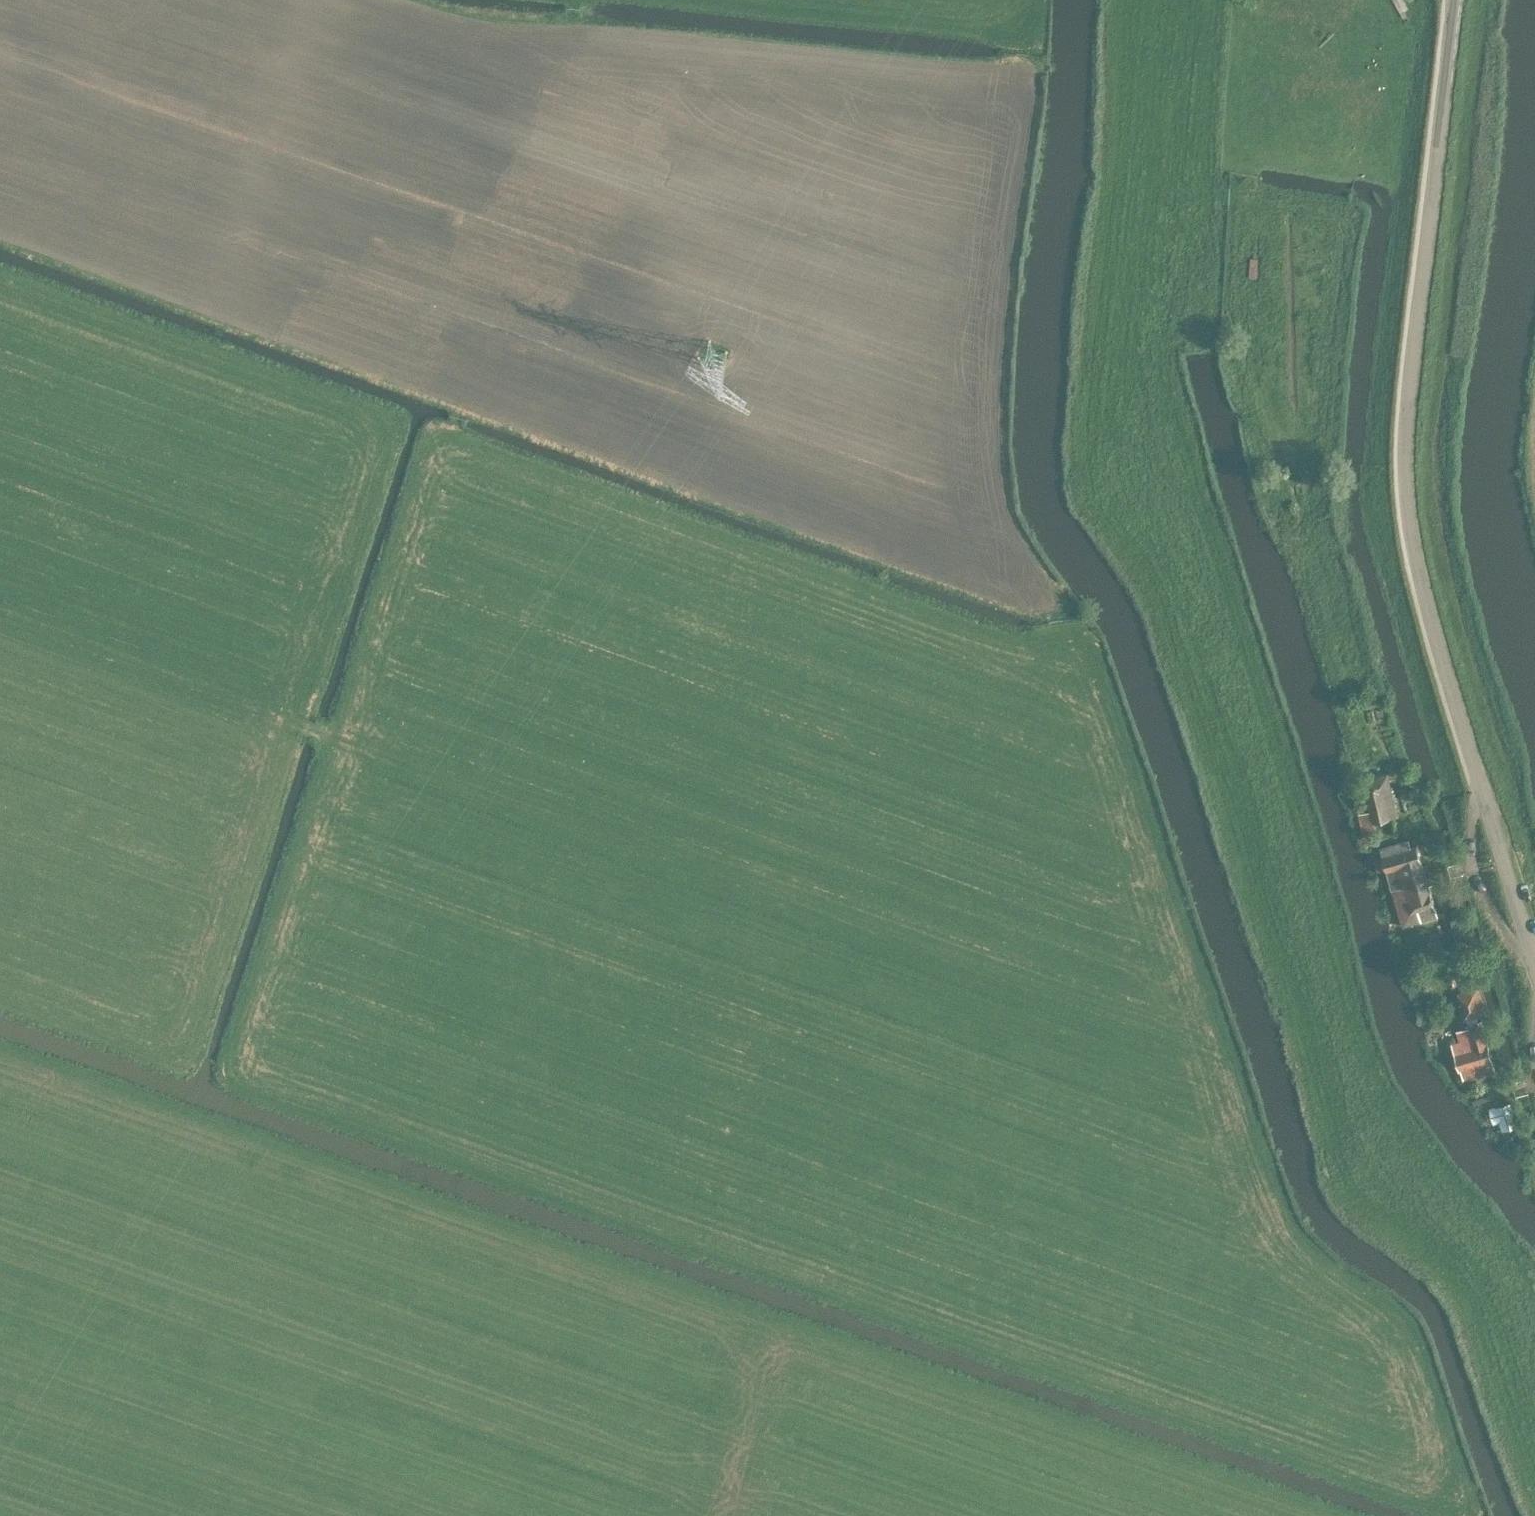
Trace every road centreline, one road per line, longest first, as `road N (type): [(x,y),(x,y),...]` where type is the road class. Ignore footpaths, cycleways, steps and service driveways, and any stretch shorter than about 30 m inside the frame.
road 1 (tertiary): [(1534,955),(1425,592),(1409,497),(1410,401),(1458,0)]

